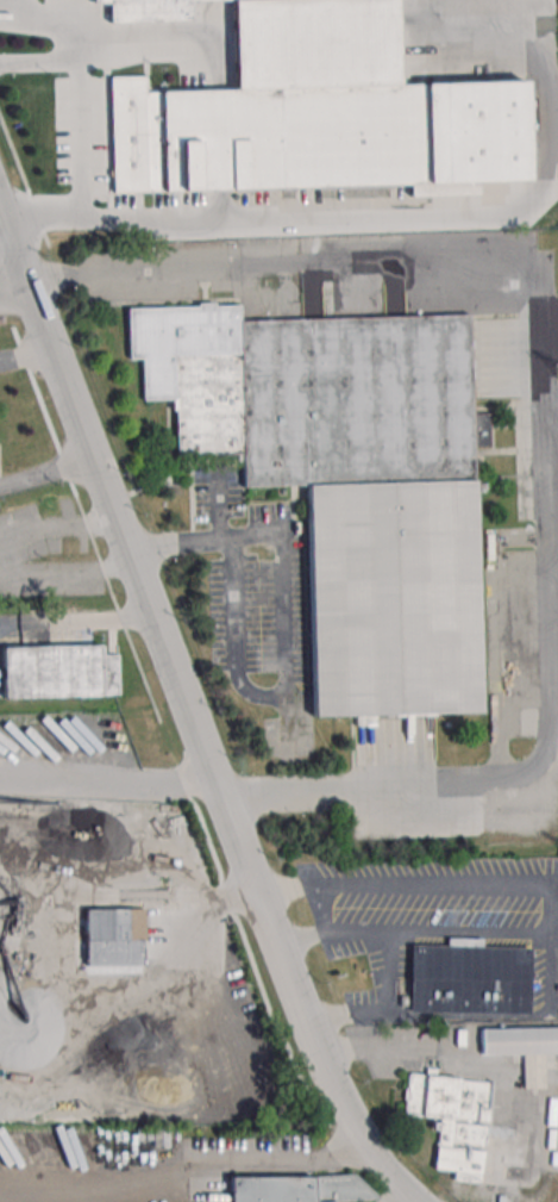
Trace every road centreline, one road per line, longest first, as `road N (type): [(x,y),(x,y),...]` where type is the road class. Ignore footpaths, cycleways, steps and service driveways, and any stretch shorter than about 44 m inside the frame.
road 1 (tertiary): [(419,1201),(358,1126),(306,1024),(0,222)]

